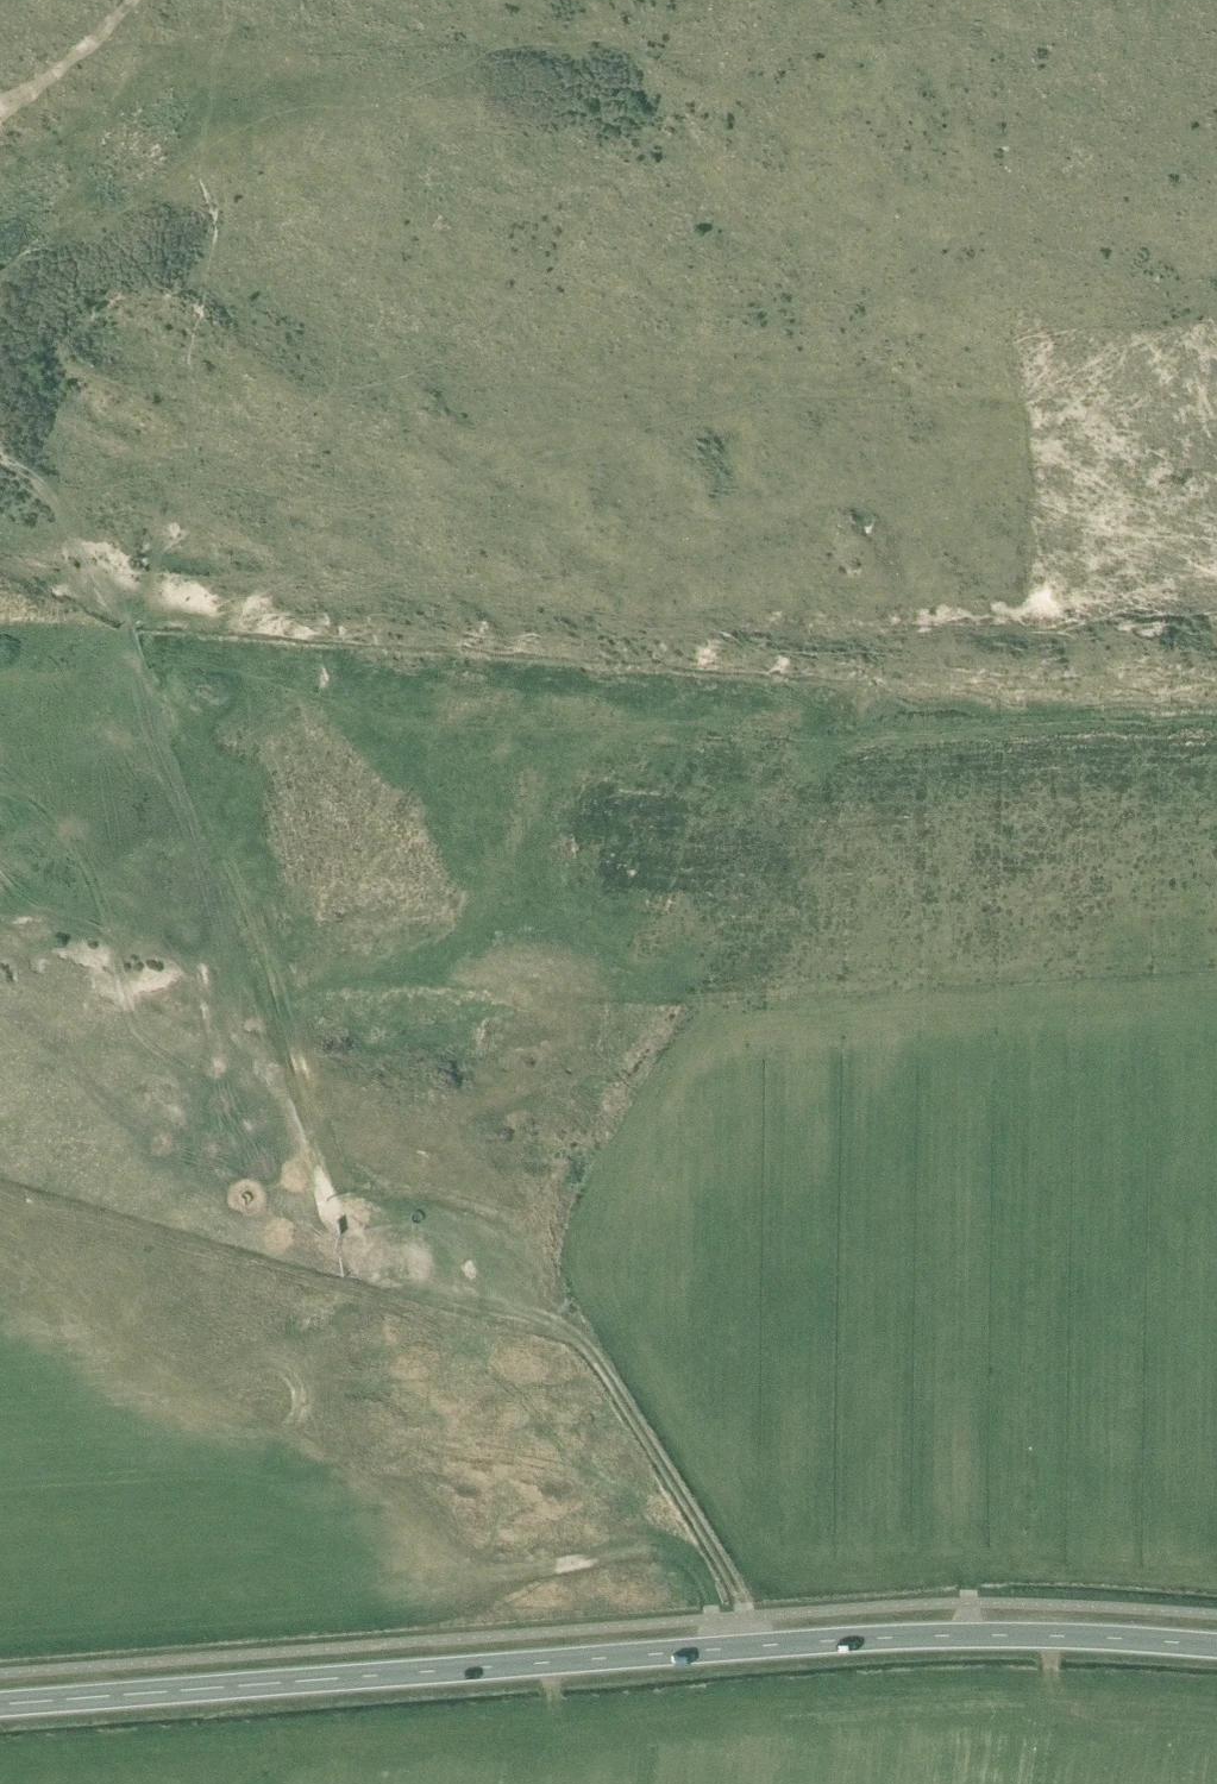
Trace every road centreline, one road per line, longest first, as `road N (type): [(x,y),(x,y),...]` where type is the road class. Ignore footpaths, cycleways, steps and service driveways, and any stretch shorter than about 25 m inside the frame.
road 1 (secondary): [(0,1704),(830,1640),(1031,1636),(1216,1645)]

